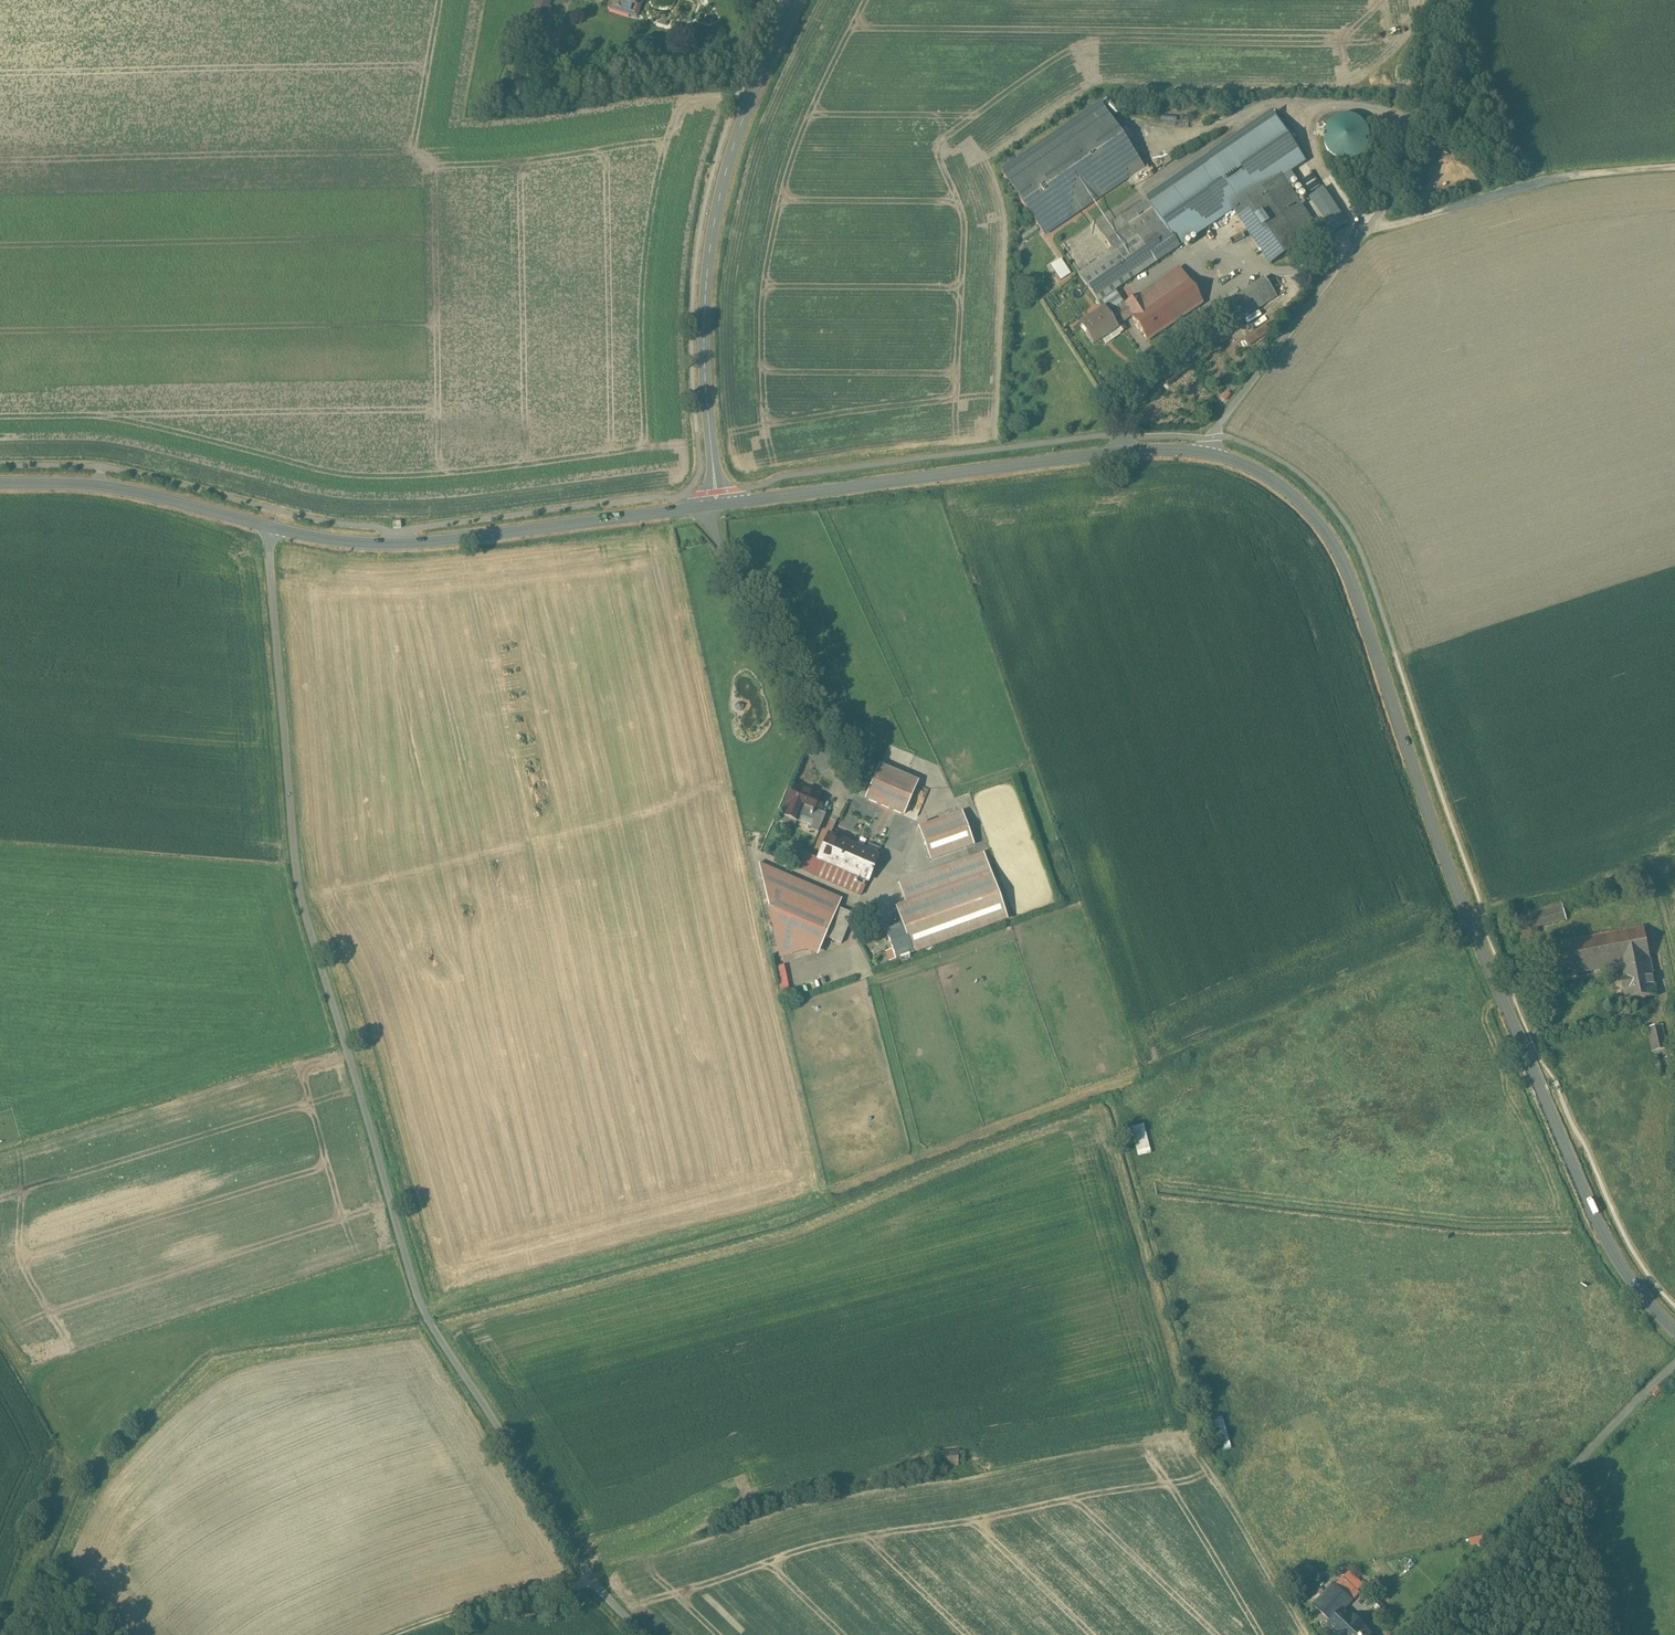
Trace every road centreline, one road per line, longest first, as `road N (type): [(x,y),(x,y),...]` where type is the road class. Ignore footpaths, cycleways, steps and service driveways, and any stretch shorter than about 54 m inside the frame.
road 1 (unclassified): [(648,1634),(596,1586),(433,1317),(341,1022),(290,809),(266,526)]
road 2 (tertiary): [(1205,453),(1286,489),(1335,546),(1450,870),(1602,1234),(1636,1290),(1674,1327)]
road 3 (unclassified): [(1434,0),(1439,25),(1402,168),(1376,229),(1205,453)]
road 4 (tertiary): [(718,504),(705,393),(710,247),(735,138),(796,0)]
road 5 (tertiary): [(718,504),(1143,450),(1205,453)]
road 6 (tertiary): [(718,504),(415,543),(349,543),(266,526)]
road 7 (unclassified): [(1674,1361),(1416,1634)]
road 8 (track): [(1376,229),(1531,182),(1674,167)]
road 9 (tertiary): [(266,526),(113,487),(0,484)]

